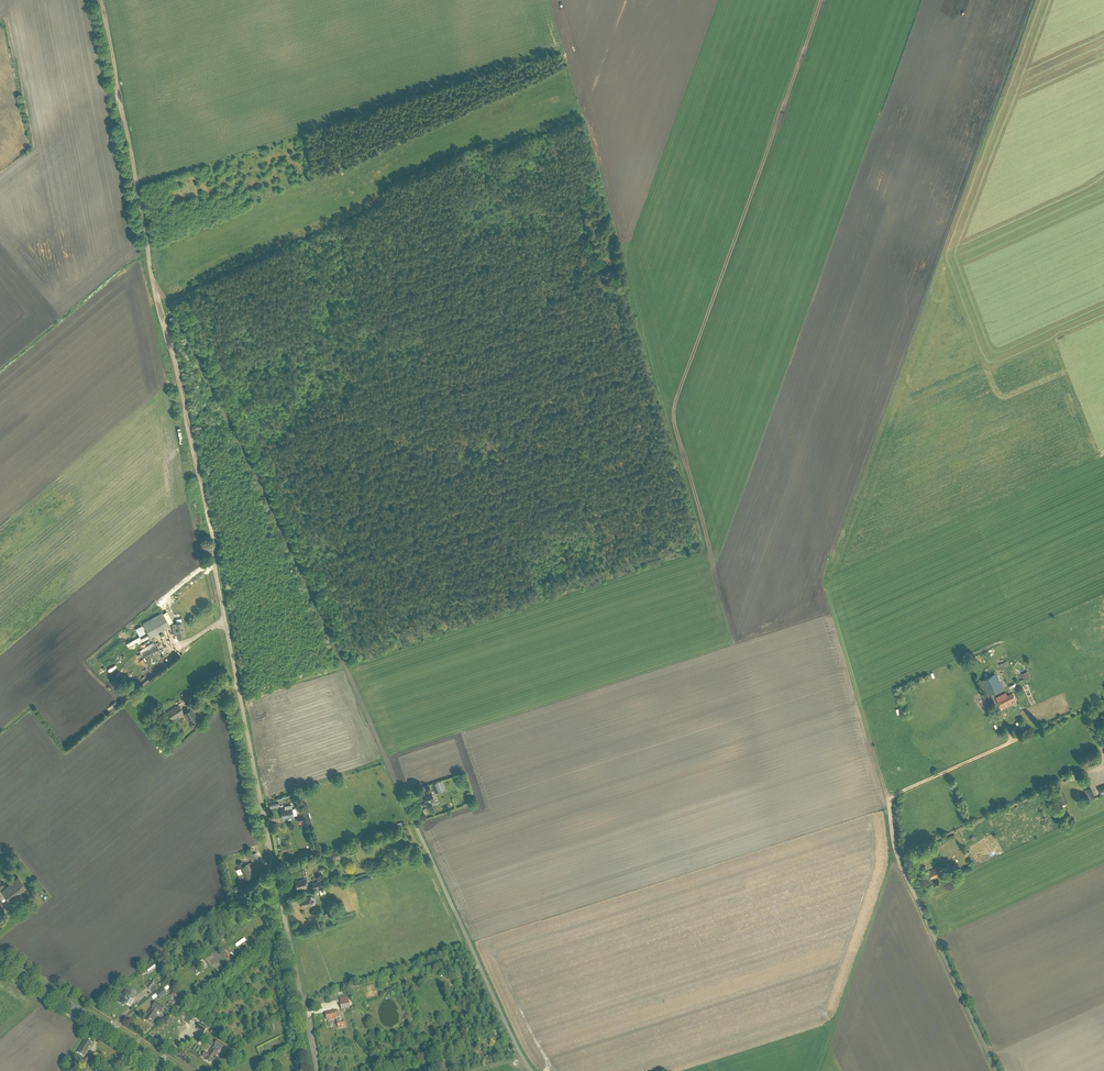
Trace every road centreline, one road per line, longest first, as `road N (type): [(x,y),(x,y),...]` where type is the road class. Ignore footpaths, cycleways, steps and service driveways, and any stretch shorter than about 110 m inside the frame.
road 1 (unclassified): [(317,1070),(143,216)]
road 2 (track): [(407,807),(257,477),(155,289)]
road 3 (unclassified): [(995,1070),(901,867),(888,804),(1010,742)]
road 4 (unclassified): [(531,1070),(407,807)]
road 5 (track): [(897,856),(1103,760)]
road 6 (track): [(899,861),(818,1070)]
road 7 (track): [(143,216),(99,0)]
road 8 (primary): [(174,1070),(0,960)]
road 9 (track): [(888,804),(857,687)]

